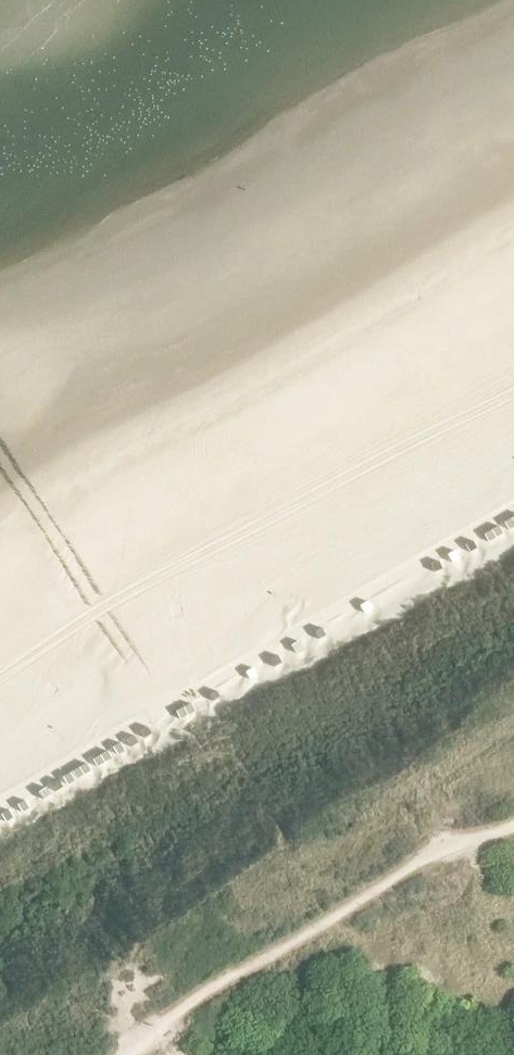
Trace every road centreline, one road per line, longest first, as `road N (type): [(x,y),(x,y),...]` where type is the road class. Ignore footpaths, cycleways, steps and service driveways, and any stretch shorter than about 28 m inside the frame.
road 1 (track): [(119,1054),(416,857),(513,826)]

